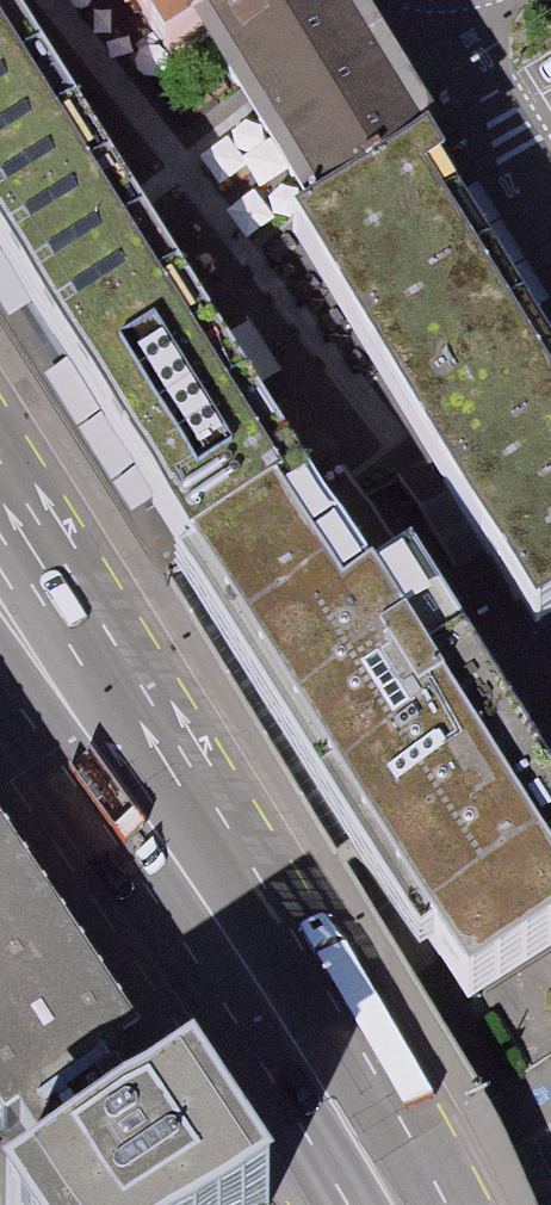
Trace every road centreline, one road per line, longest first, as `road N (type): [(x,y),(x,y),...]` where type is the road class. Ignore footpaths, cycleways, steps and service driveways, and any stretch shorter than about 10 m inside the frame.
road 1 (primary): [(163,834),(390,1204)]
road 2 (primary): [(163,834),(110,671),(0,499)]
road 3 (primary): [(0,691),(26,727),(163,834)]
road 4 (residential): [(550,229),(472,90)]

